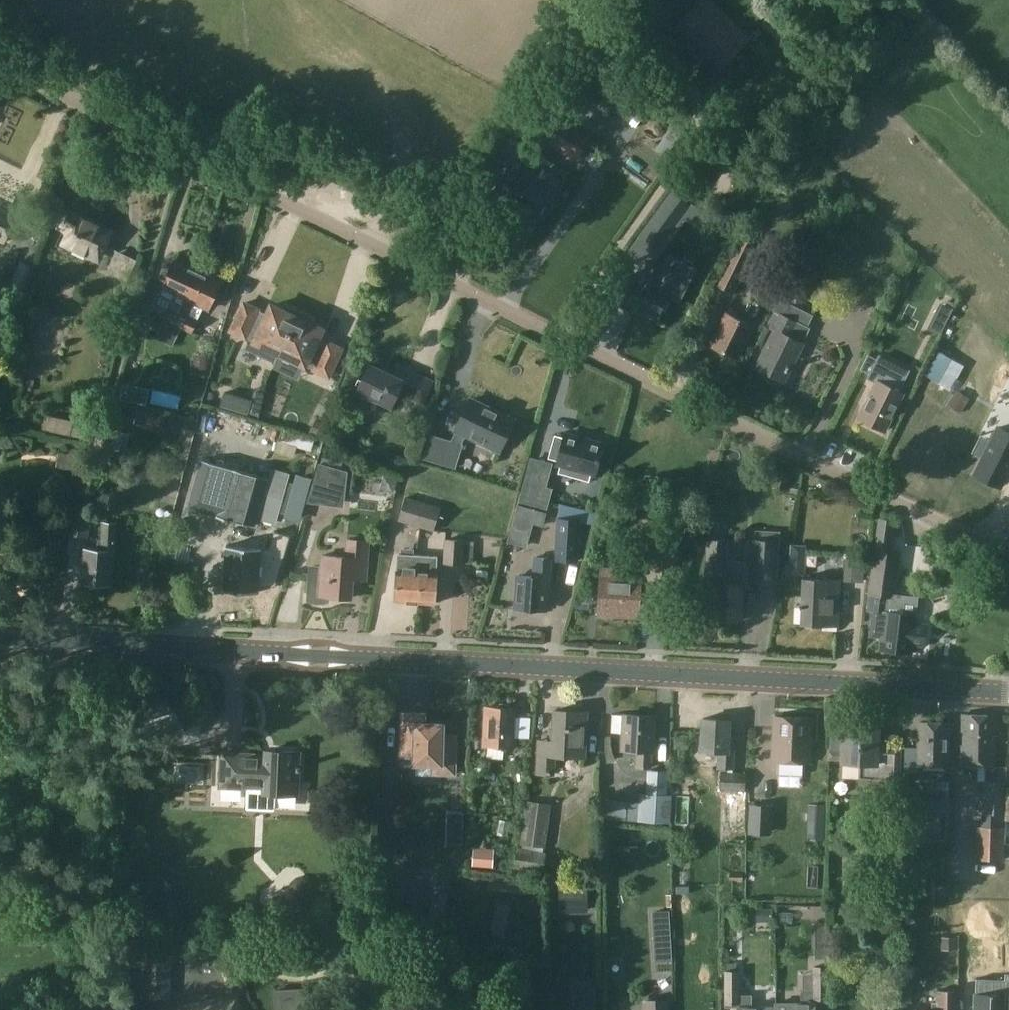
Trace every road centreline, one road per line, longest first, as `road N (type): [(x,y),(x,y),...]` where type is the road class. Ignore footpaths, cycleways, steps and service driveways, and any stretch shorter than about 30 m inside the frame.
road 1 (unclassified): [(1008,556),(0,64)]
road 2 (secondary): [(1008,693),(0,640)]

